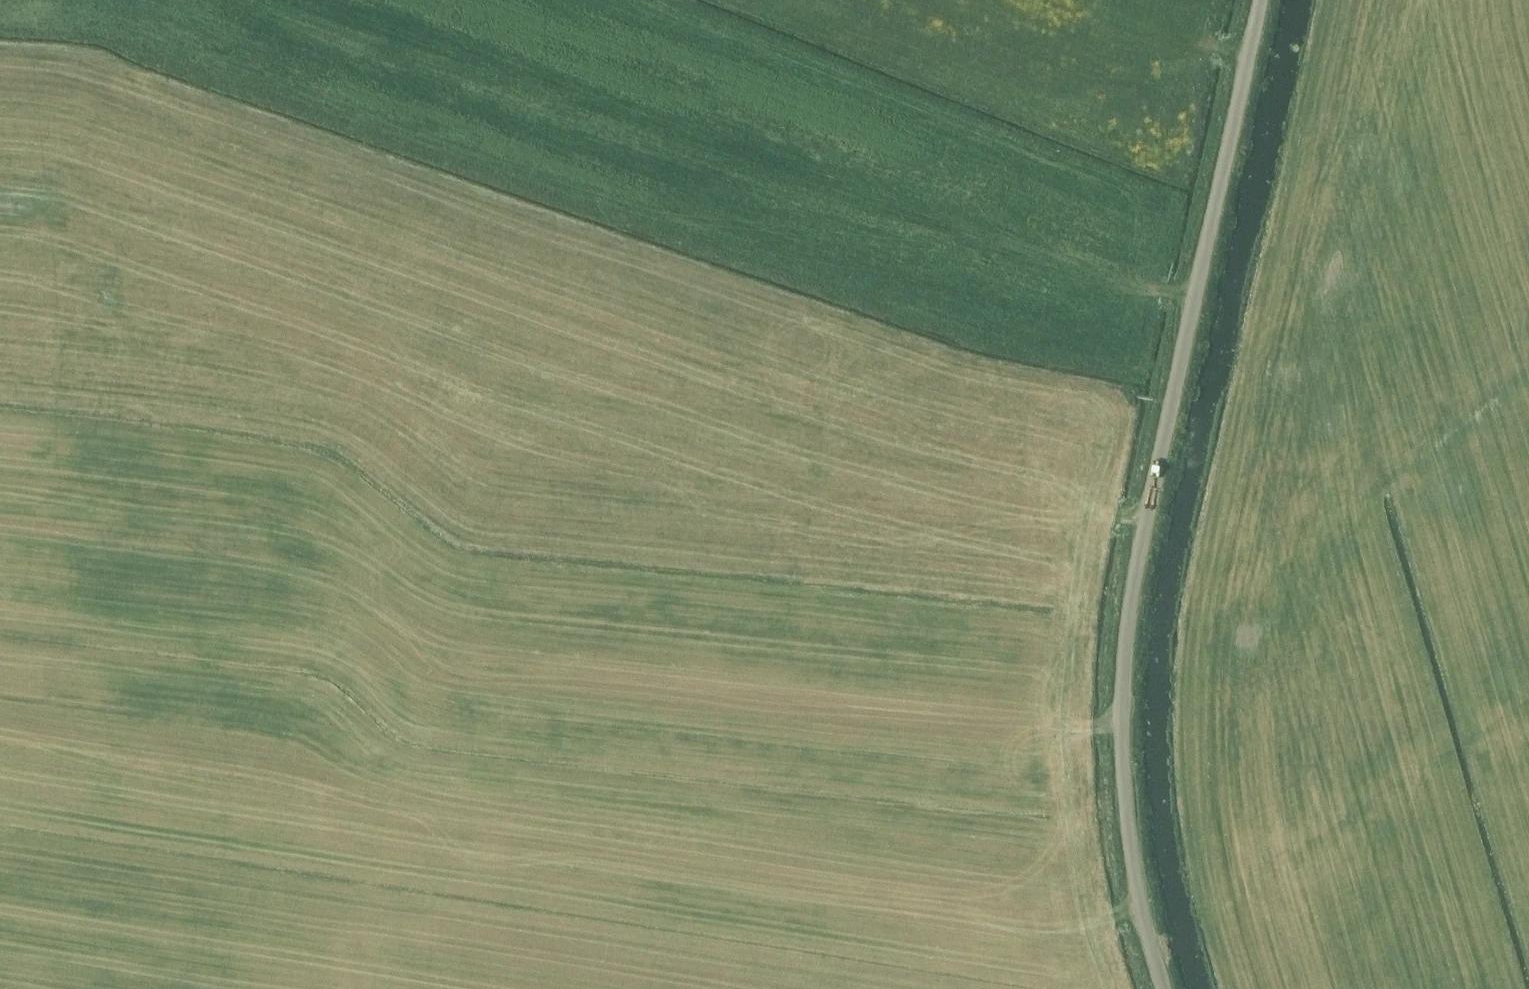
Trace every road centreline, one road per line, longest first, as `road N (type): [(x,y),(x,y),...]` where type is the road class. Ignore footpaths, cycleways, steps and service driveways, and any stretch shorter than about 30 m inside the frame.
road 1 (unclassified): [(1163,988),(1123,791),(1123,653),(1150,479),(1262,0)]

